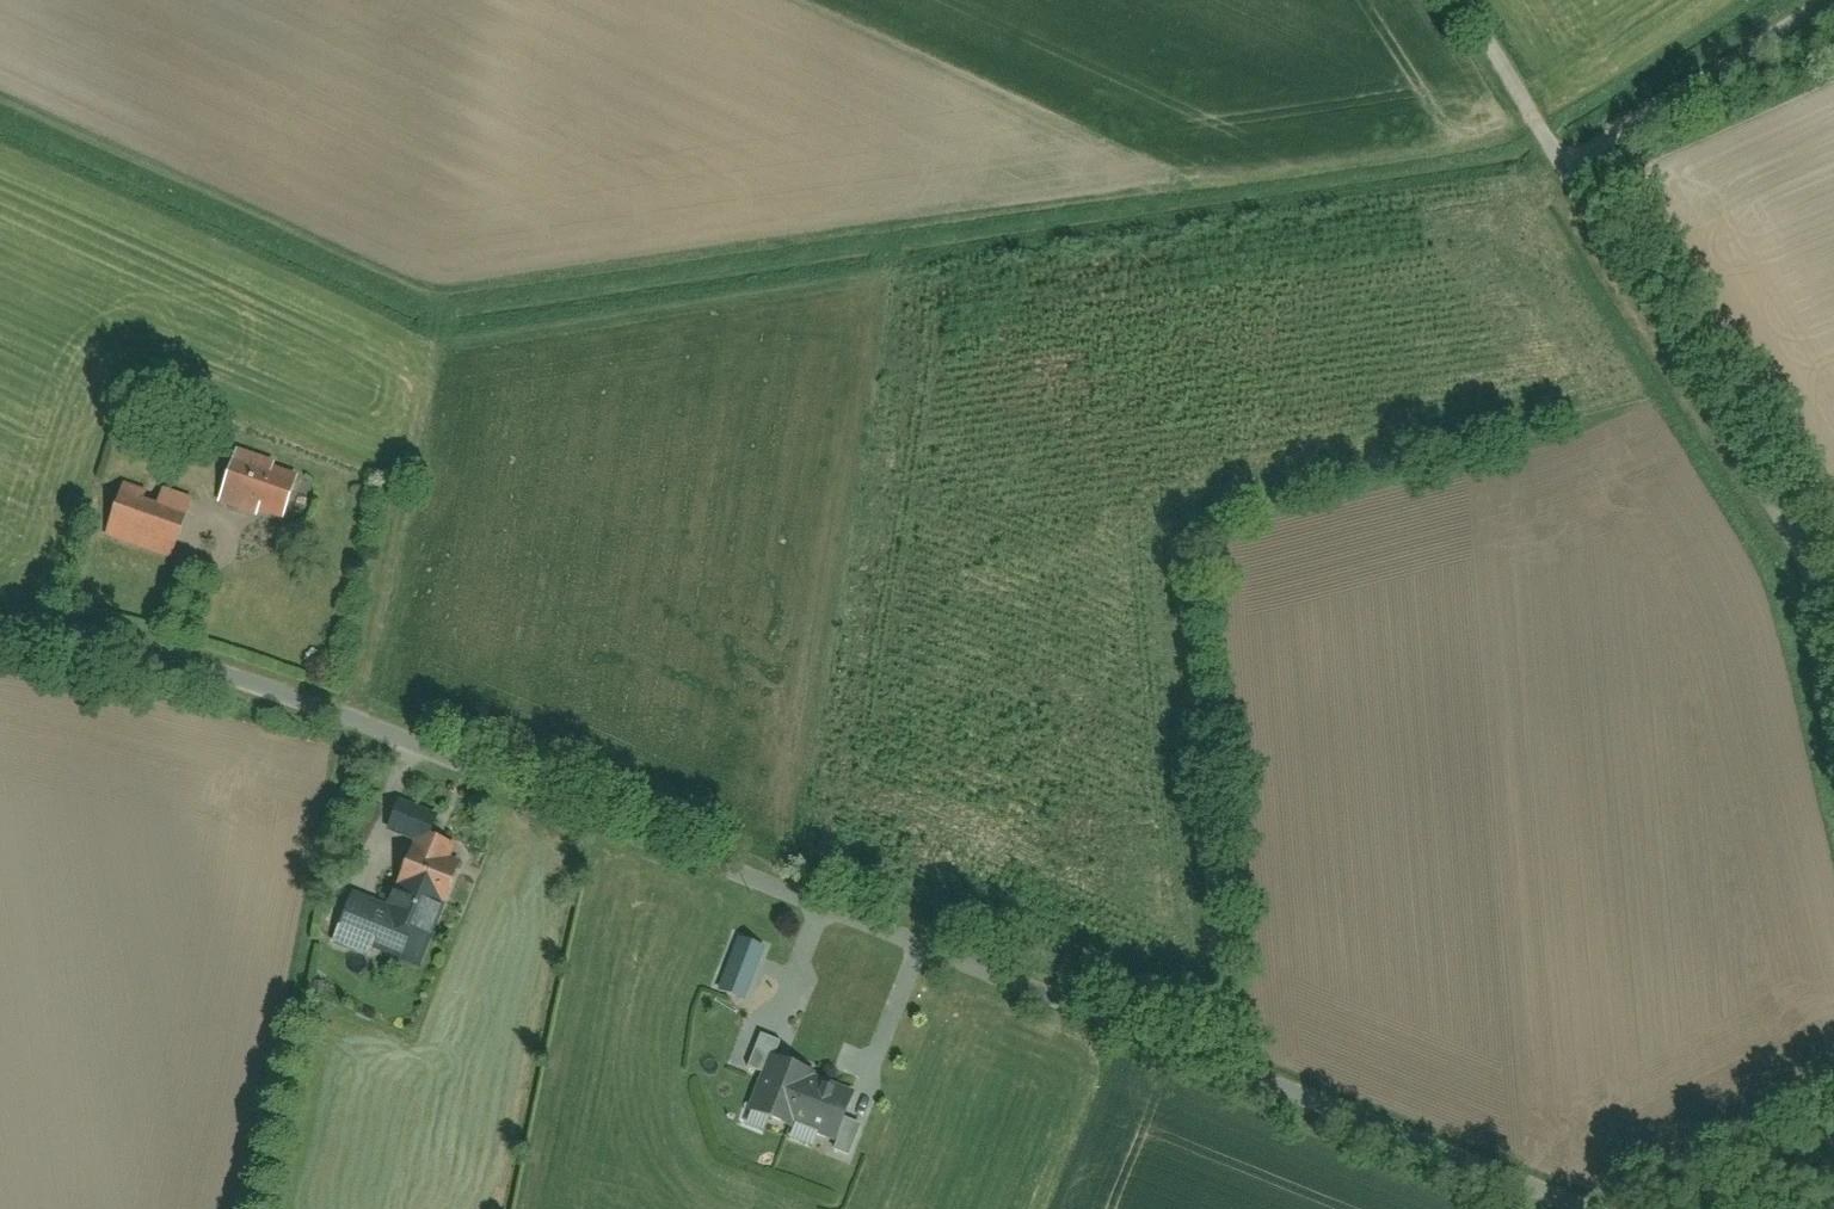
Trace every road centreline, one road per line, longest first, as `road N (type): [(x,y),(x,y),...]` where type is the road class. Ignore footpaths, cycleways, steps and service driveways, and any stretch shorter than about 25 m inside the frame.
road 1 (residential): [(1584,1208),(330,712),(202,666),(0,630)]
road 2 (residential): [(1833,674),(1789,534),(1565,174),(1828,0)]
road 3 (track): [(1565,174),(1455,0)]

